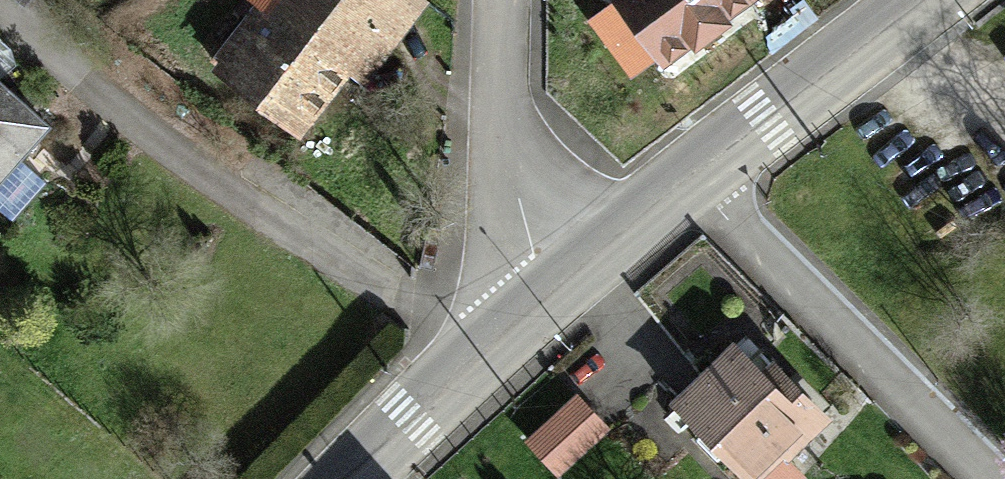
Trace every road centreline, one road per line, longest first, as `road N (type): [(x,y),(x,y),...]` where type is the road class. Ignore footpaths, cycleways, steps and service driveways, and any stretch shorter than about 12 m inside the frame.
road 1 (residential): [(697,184),(989,478)]
road 2 (residential): [(567,287),(516,212),(491,109),(498,0)]
road 3 (tertiary): [(697,184),(935,0)]
road 4 (tertiary): [(347,478),(567,287)]
road 5 (tertiary): [(567,287),(697,184)]

